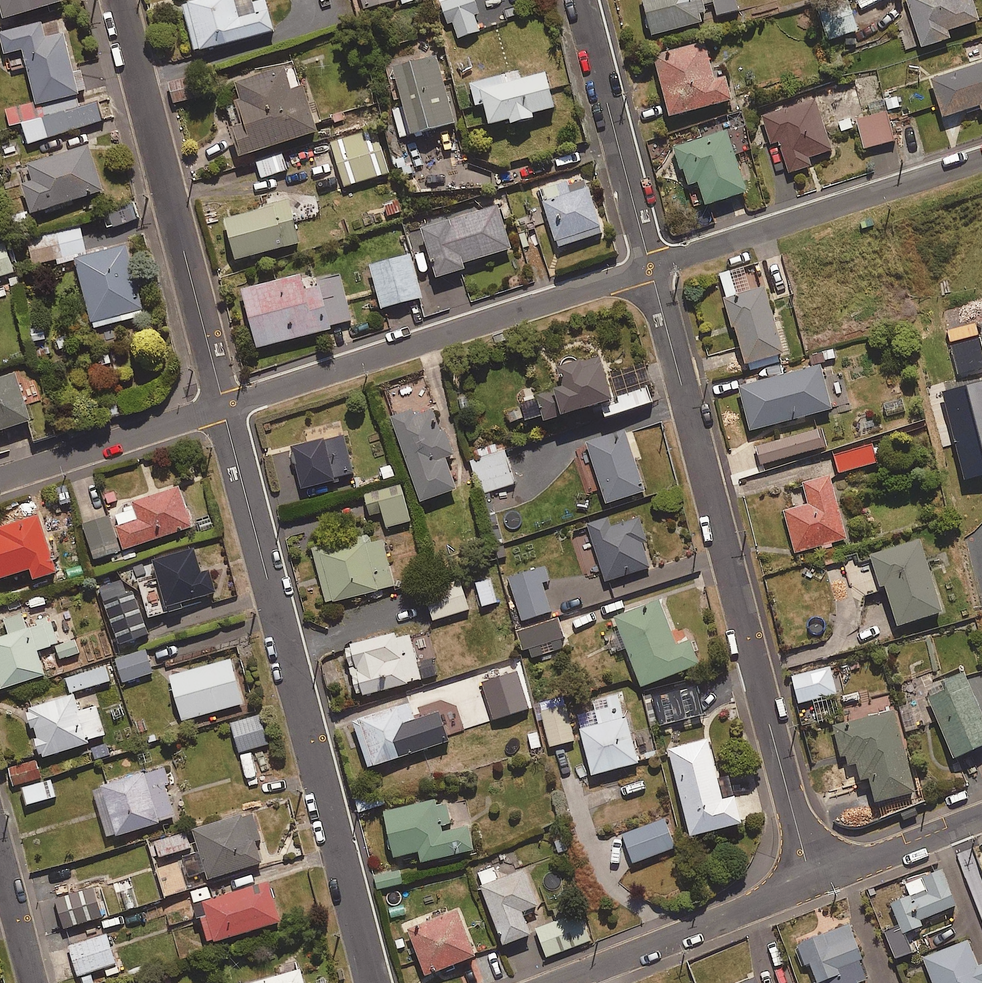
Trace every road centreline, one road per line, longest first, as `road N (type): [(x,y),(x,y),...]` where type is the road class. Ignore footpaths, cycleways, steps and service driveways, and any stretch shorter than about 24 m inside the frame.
road 1 (residential): [(650,268),(814,884)]
road 2 (residential): [(223,405),(373,982)]
road 3 (residential): [(650,268),(223,405)]
road 4 (residential): [(117,0),(223,405)]
road 5 (residential): [(981,159),(650,268)]
road 6 (residential): [(580,0),(650,268)]
road 7 (residential): [(814,884),(555,982)]
road 8 (residential): [(223,405),(0,480)]
road 9 (residential): [(981,819),(814,884)]

